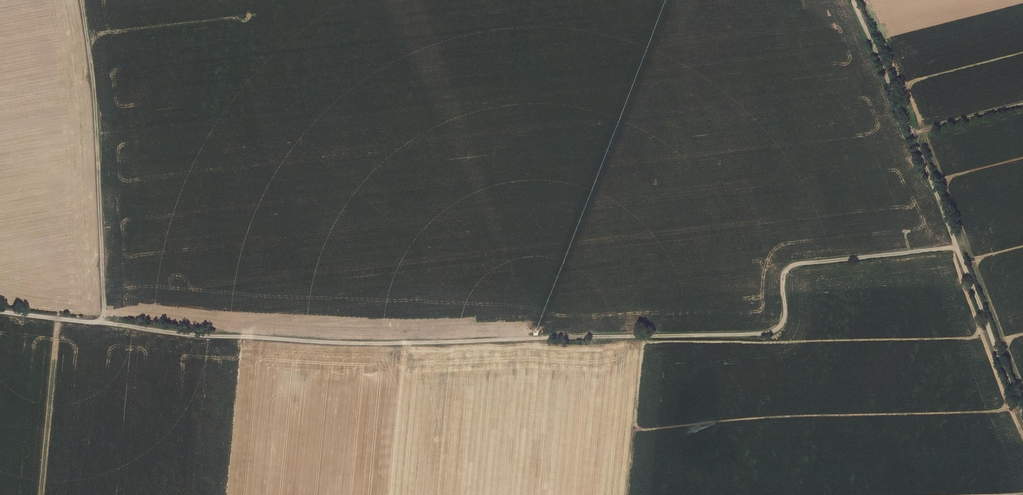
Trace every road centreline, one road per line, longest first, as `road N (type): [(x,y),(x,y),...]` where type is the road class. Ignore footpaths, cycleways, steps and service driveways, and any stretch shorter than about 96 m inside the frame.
road 1 (track): [(957,250),(797,266),(784,278),(785,321),(769,338),(360,349),(0,313)]
road 2 (track): [(1022,413),(850,0)]
road 3 (track): [(84,0),(104,326)]

